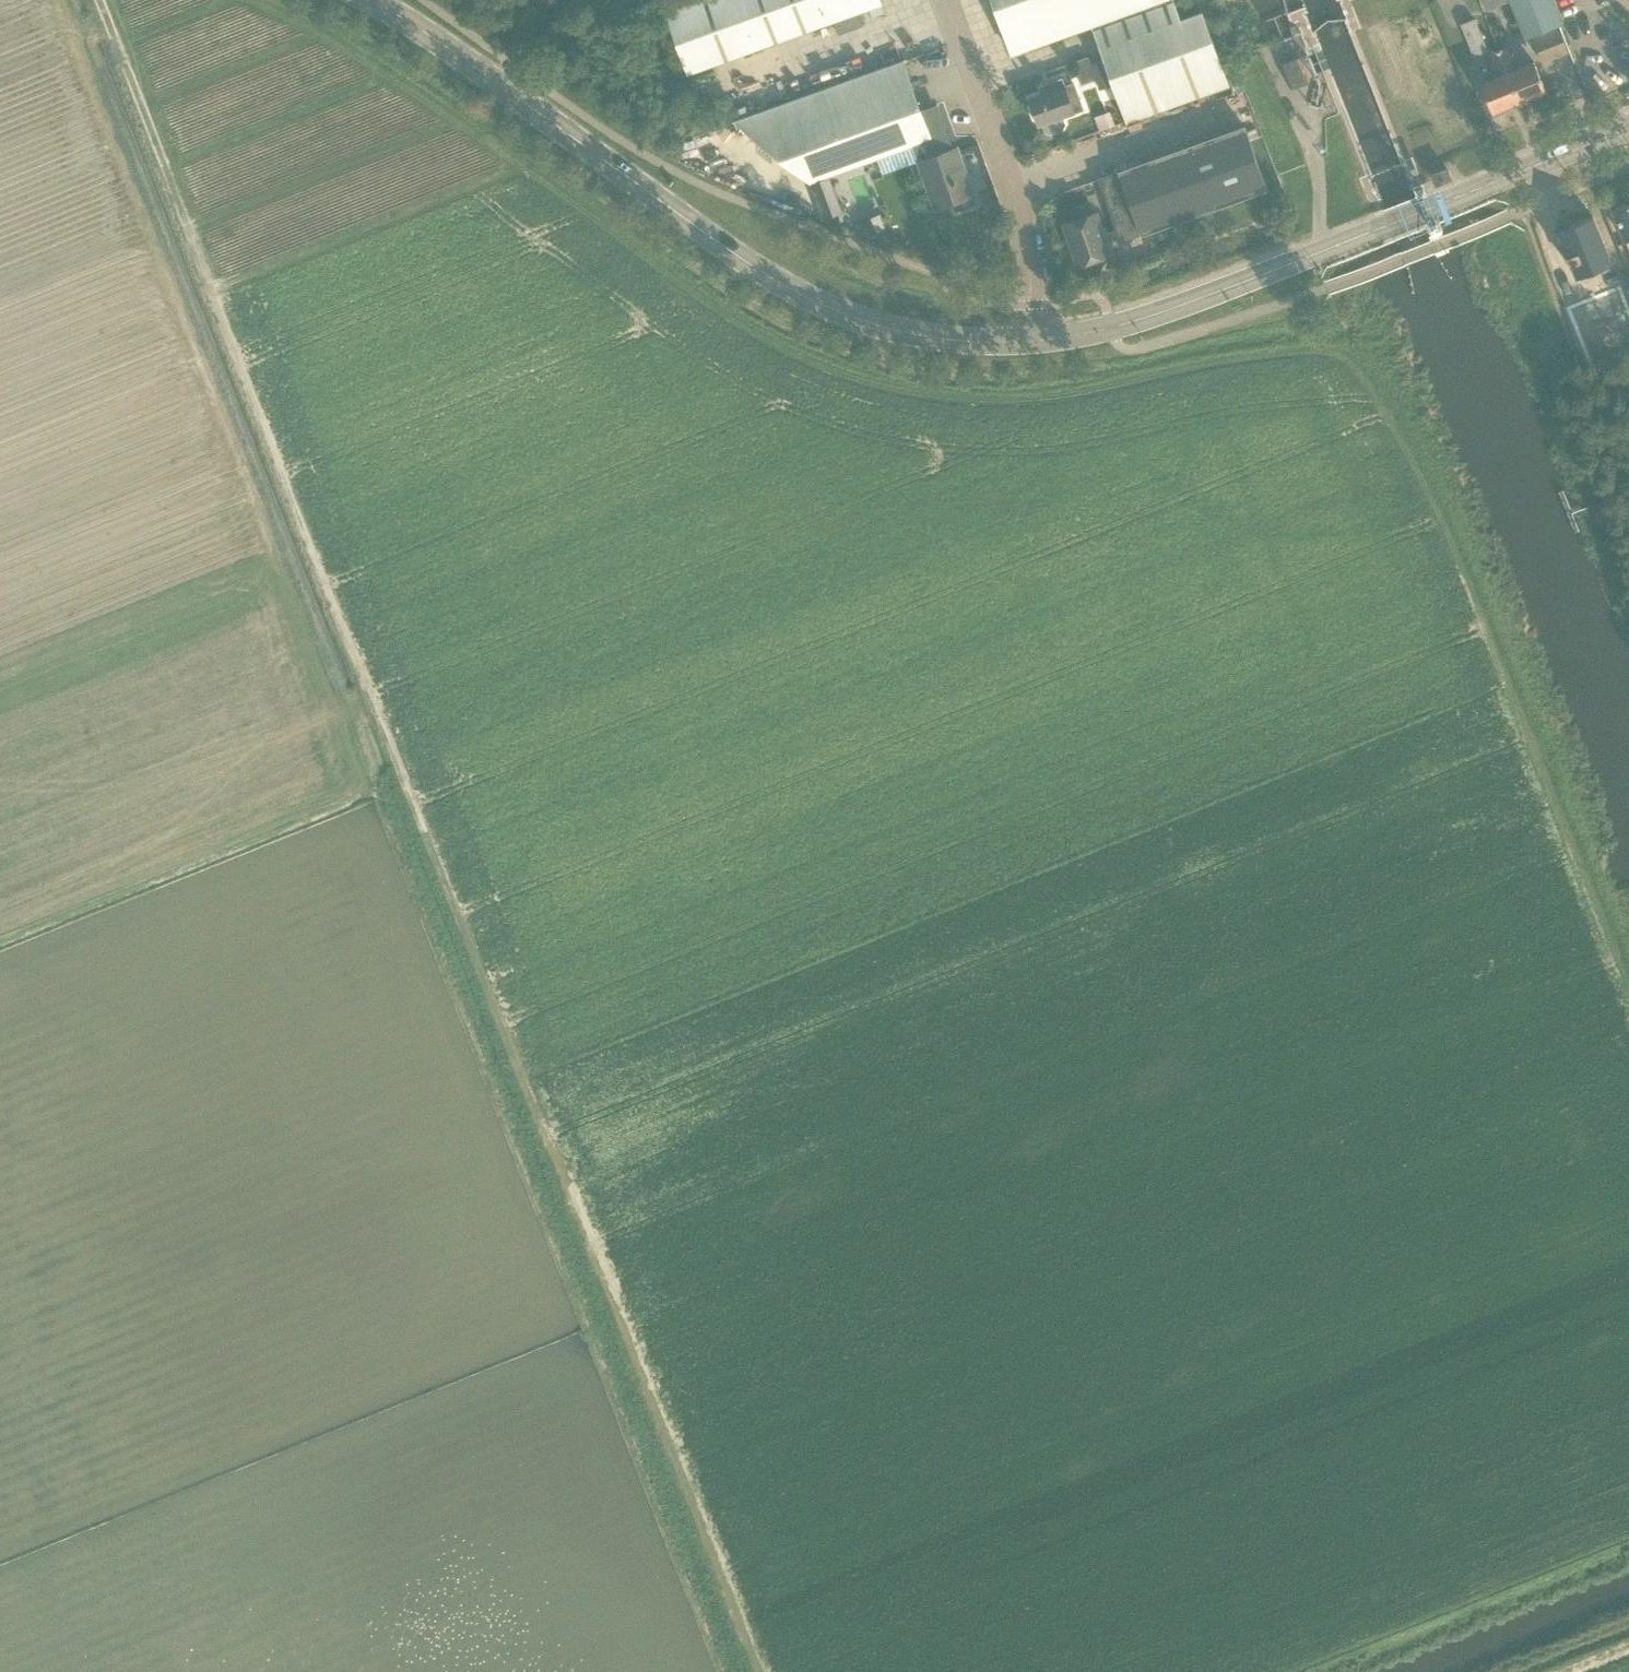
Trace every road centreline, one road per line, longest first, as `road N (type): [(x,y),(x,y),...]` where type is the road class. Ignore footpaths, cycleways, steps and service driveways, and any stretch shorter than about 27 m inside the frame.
road 1 (track): [(106,0),(753,1671)]
road 2 (tertiary): [(380,0),(661,201),(818,298),(915,329),(1036,338)]
road 3 (tertiary): [(1036,338),(1172,306),(1628,128)]
road 4 (unclassified): [(1036,338),(1032,239),(949,0)]

